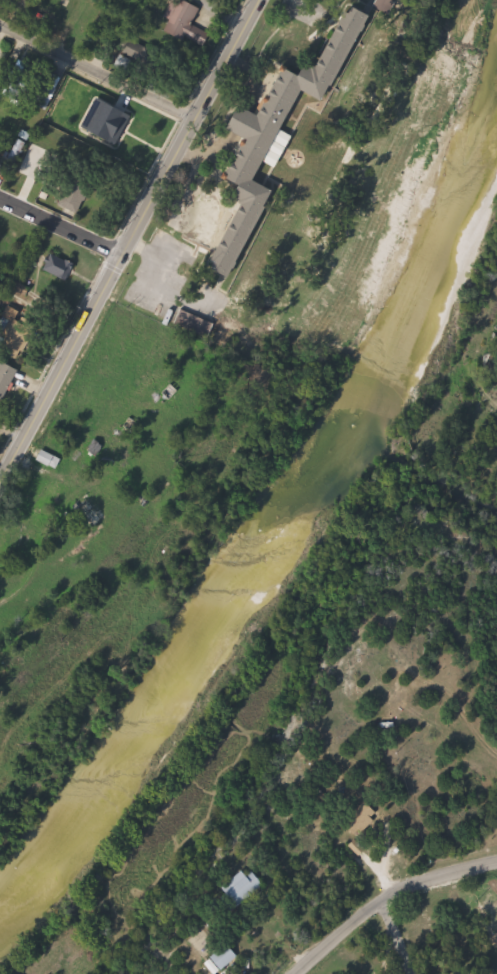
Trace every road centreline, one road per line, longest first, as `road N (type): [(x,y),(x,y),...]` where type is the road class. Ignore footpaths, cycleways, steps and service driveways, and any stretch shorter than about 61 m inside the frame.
road 1 (secondary): [(270,0),(121,257),(0,496)]
road 2 (residential): [(306,973),(386,901),(496,865)]
road 3 (residential): [(196,126),(0,24)]
road 4 (residential): [(121,257),(0,202)]

